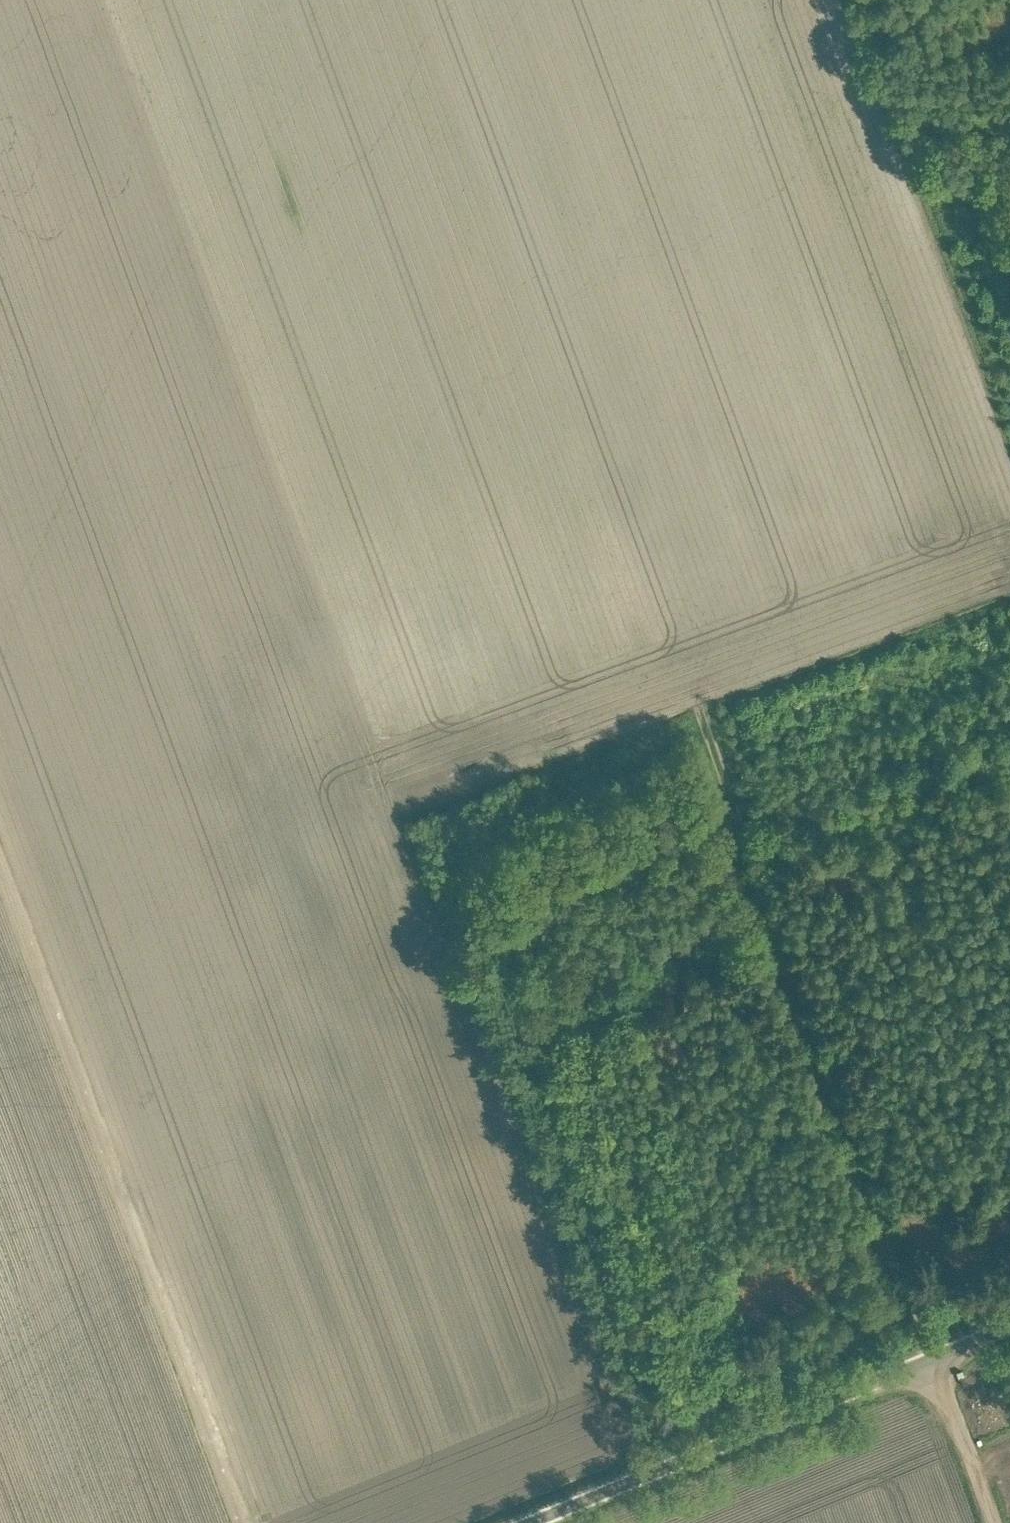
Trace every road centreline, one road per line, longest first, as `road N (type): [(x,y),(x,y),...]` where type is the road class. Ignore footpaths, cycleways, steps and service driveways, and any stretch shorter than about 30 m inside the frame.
road 1 (track): [(243,1522),(0,864)]
road 2 (track): [(933,1356),(700,712)]
road 3 (unclassified): [(525,1522),(1009,1324)]

